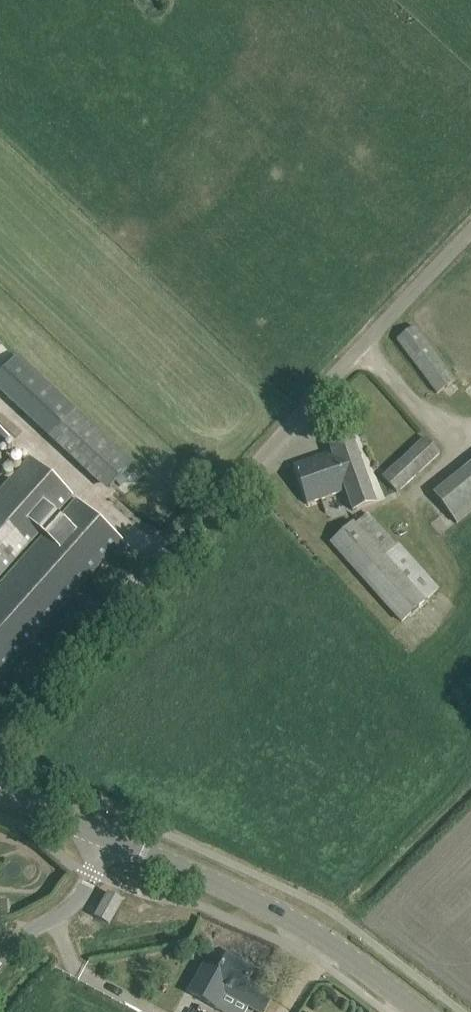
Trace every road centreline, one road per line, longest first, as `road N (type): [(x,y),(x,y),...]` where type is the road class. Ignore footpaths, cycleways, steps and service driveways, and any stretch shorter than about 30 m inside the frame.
road 1 (unclassified): [(0,744),(470,239)]
road 2 (tertiary): [(418,1011),(339,951),(115,835)]
road 3 (unclassified): [(0,960),(98,875),(115,835)]
road 4 (tertiary): [(115,835),(0,796)]

